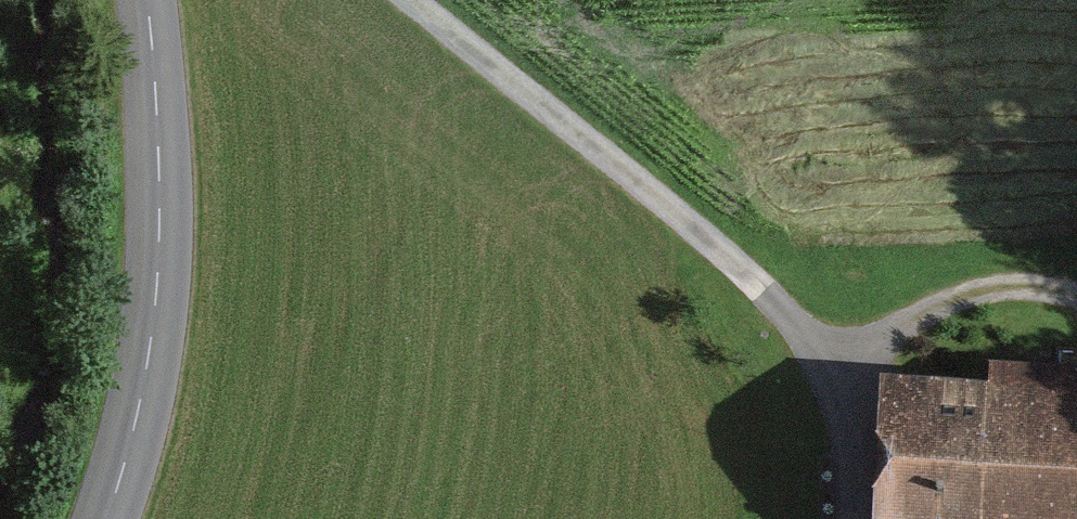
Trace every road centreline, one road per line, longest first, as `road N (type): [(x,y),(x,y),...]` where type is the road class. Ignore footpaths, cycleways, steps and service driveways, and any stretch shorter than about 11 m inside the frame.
road 1 (track): [(399,0),(781,306),(840,383),(861,518)]
road 2 (tertiary): [(146,0),(159,260),(138,414),(106,518)]
road 3 (track): [(1076,296),(994,287),(955,299),(906,324),(840,383)]

